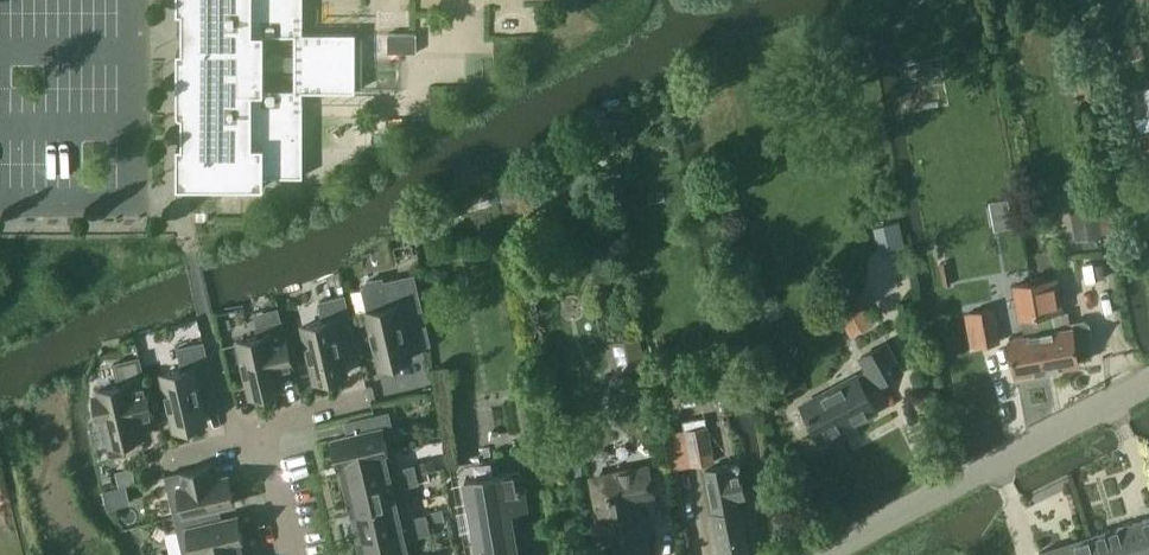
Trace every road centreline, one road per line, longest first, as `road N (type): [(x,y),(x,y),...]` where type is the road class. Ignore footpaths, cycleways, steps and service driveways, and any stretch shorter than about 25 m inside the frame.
road 1 (tertiary): [(826,554),(1148,380)]
road 2 (residential): [(141,0),(140,206)]
road 3 (residential): [(140,206),(0,206)]
road 4 (residential): [(289,554),(258,431)]

